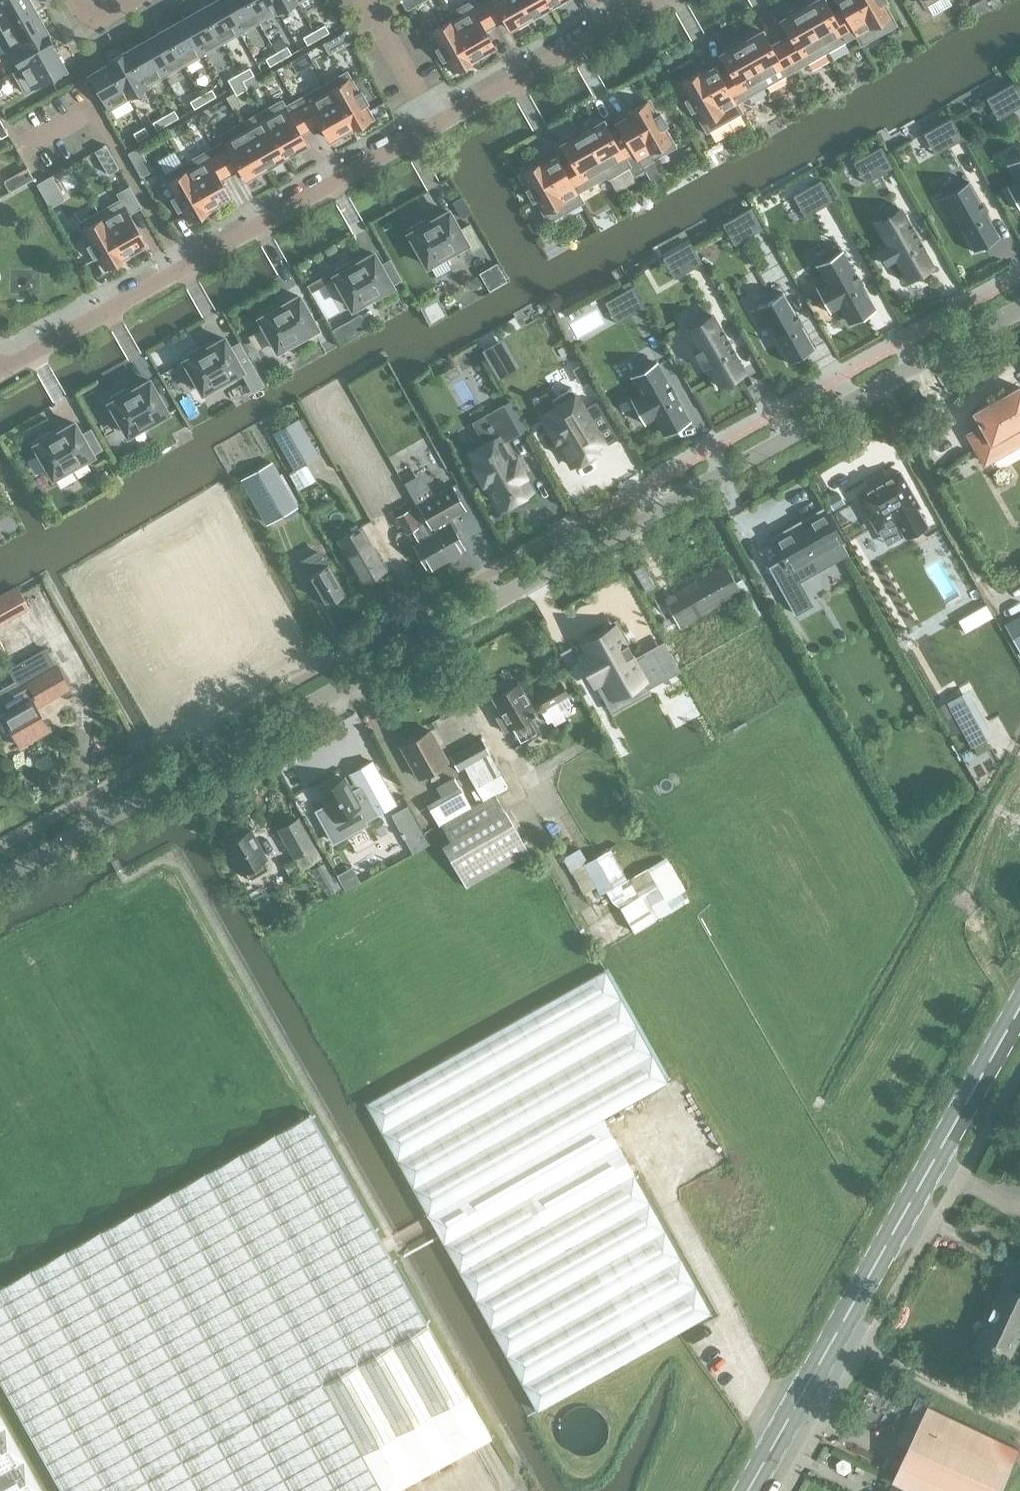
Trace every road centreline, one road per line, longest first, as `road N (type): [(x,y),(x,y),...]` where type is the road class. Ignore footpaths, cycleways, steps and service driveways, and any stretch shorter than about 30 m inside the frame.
road 1 (unclassified): [(0,880),(1019,310)]
road 2 (primary): [(745,1490),(1019,1007)]
road 3 (residential): [(0,367),(9,371),(443,125)]
road 4 (residential): [(443,125),(664,0)]
road 5 (residential): [(369,0),(443,125)]

